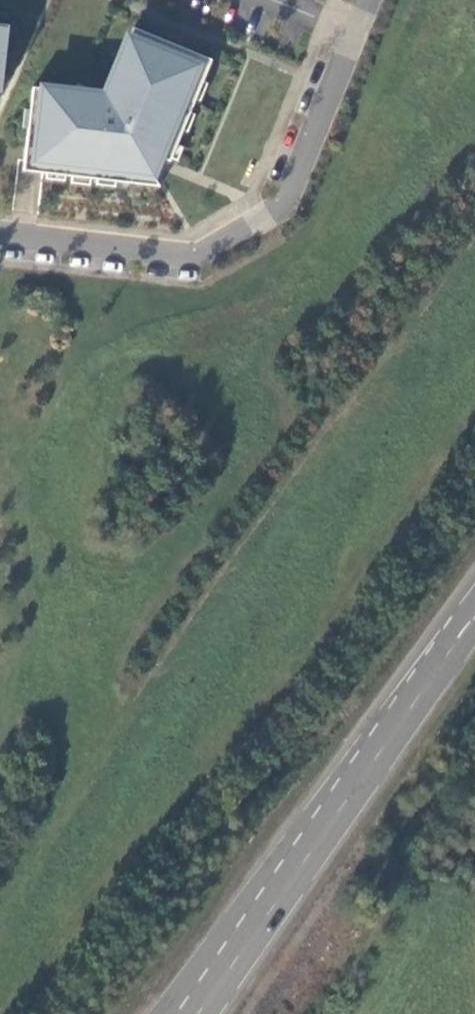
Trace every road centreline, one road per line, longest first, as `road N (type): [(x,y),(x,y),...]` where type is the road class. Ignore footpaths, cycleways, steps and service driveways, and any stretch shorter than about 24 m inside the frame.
road 1 (residential): [(365,0),(286,193),(259,224),(209,247),(159,253),(0,234)]
road 2 (primary): [(474,610),(283,889)]
road 3 (primary): [(283,889),(162,1013)]
road 4 (primary): [(283,889),(197,1013)]

